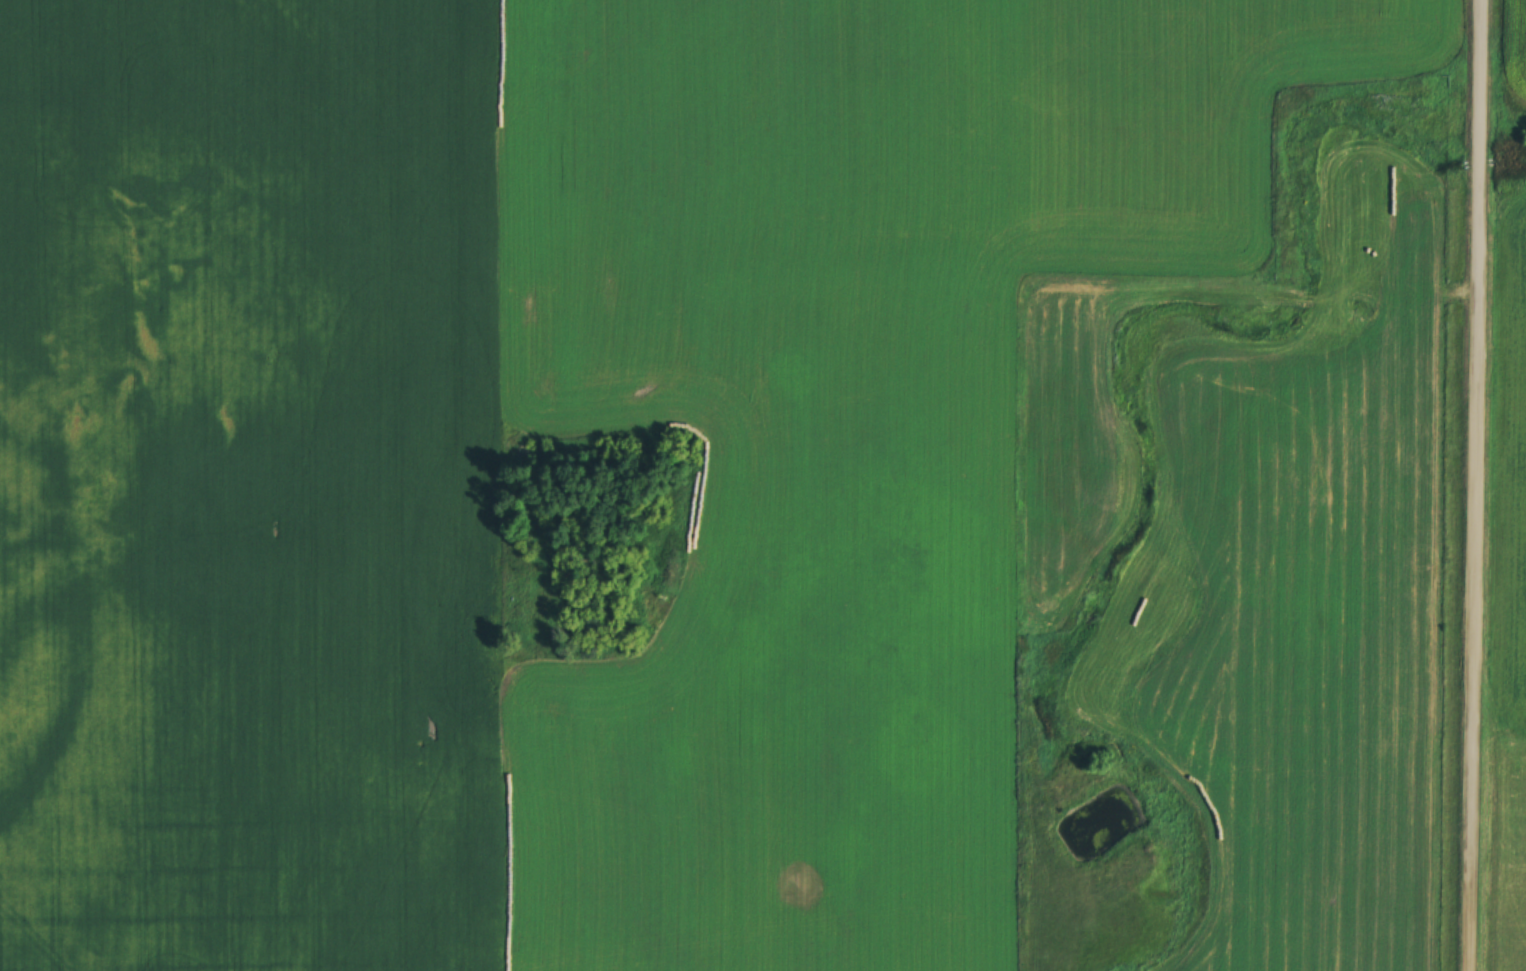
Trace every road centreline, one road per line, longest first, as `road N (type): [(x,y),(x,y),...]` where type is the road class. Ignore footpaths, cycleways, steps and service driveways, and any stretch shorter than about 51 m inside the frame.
road 1 (tertiary): [(1478,970),(1489,0)]

